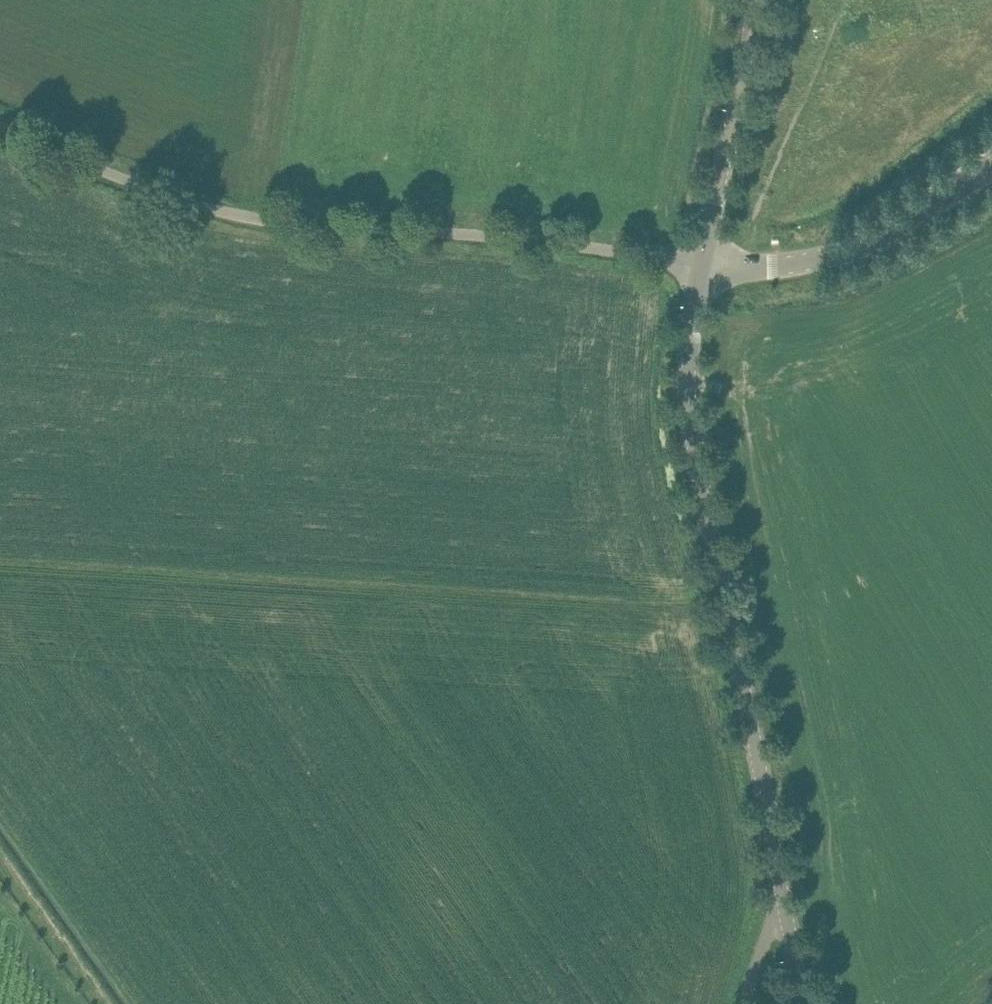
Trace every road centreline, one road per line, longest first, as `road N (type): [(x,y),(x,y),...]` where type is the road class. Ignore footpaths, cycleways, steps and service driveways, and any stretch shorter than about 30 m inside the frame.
road 1 (residential): [(0,128),(231,211),(704,260)]
road 2 (unclassified): [(782,890),(692,440),(688,385),(704,260)]
road 3 (unclassified): [(991,169),(853,247),(794,264),(704,260)]
road 4 (unclassified): [(704,260),(753,0)]
road 5 (unclassified): [(744,1003),(782,890)]

